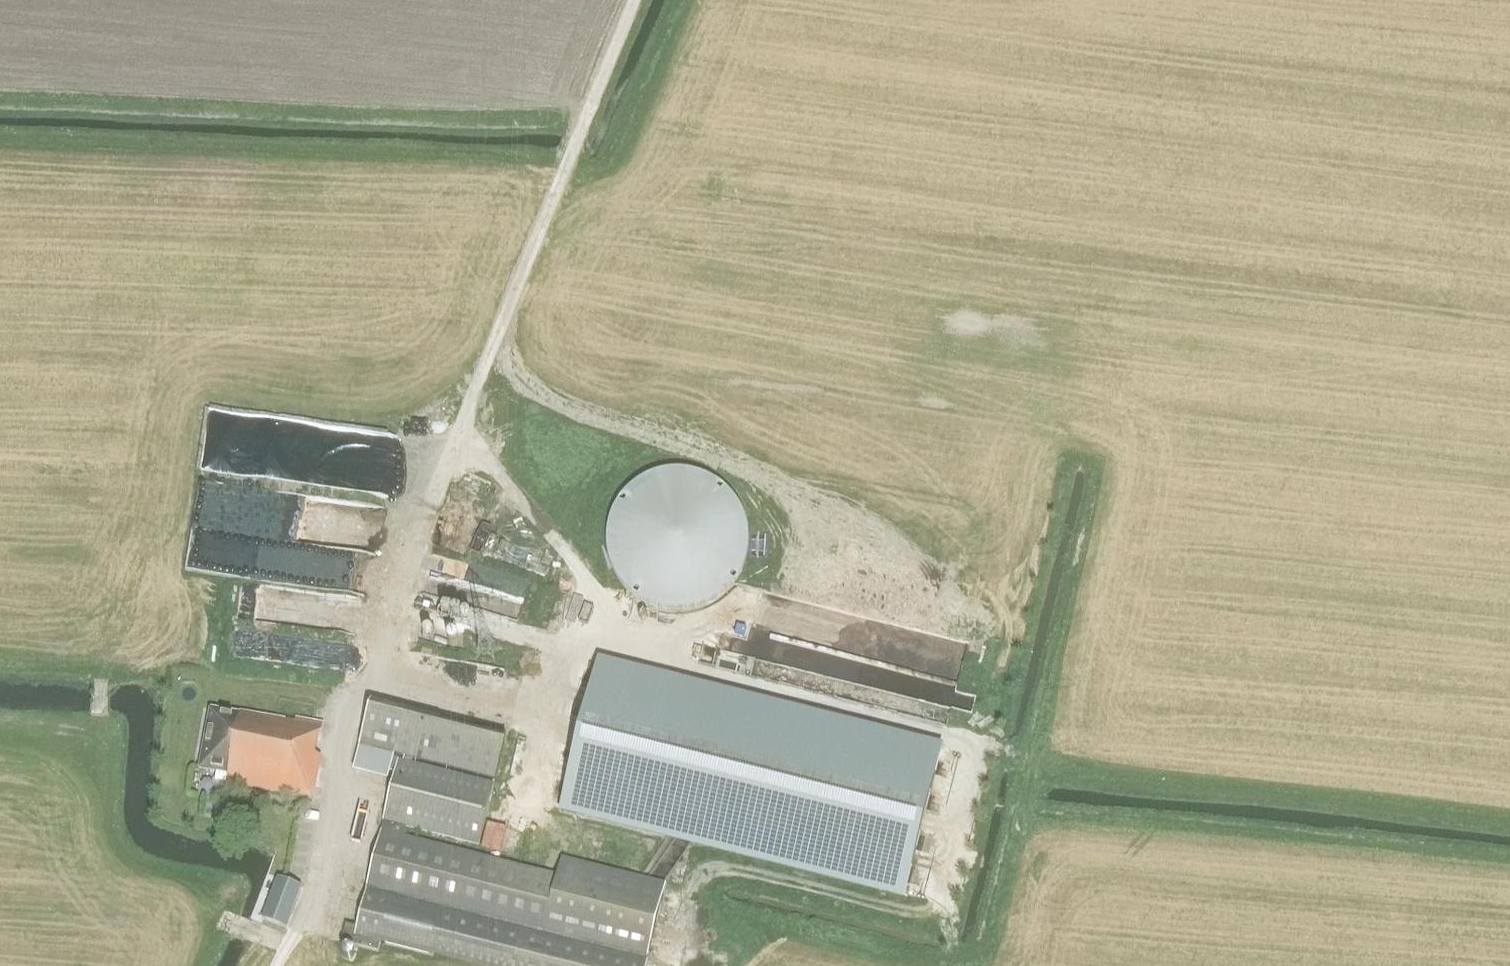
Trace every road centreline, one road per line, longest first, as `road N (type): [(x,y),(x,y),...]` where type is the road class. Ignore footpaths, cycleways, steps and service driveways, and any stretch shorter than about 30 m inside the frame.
road 1 (track): [(635,0),(358,683)]
road 2 (track): [(967,743),(566,643),(528,720),(358,683)]

